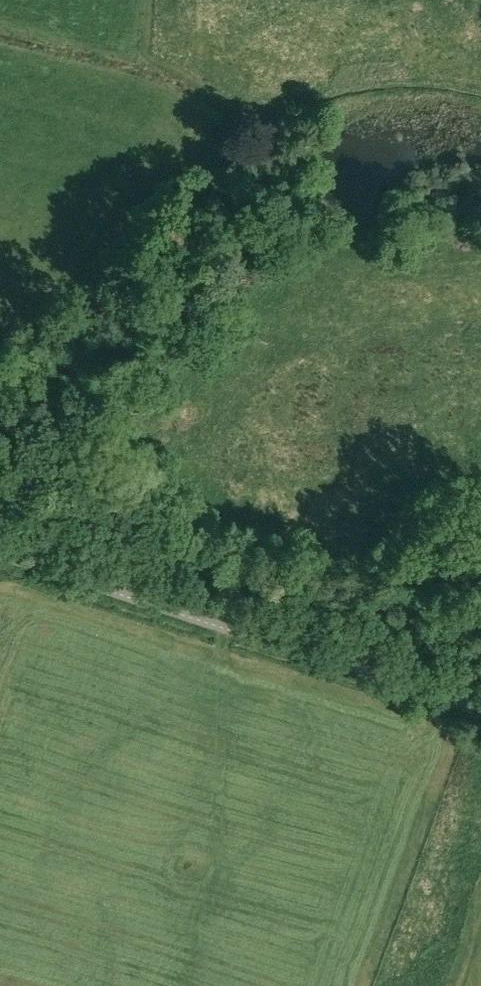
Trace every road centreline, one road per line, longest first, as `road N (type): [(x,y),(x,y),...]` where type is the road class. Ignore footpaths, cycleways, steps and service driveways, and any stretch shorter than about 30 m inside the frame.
road 1 (unclassified): [(480,704),(0,549)]

